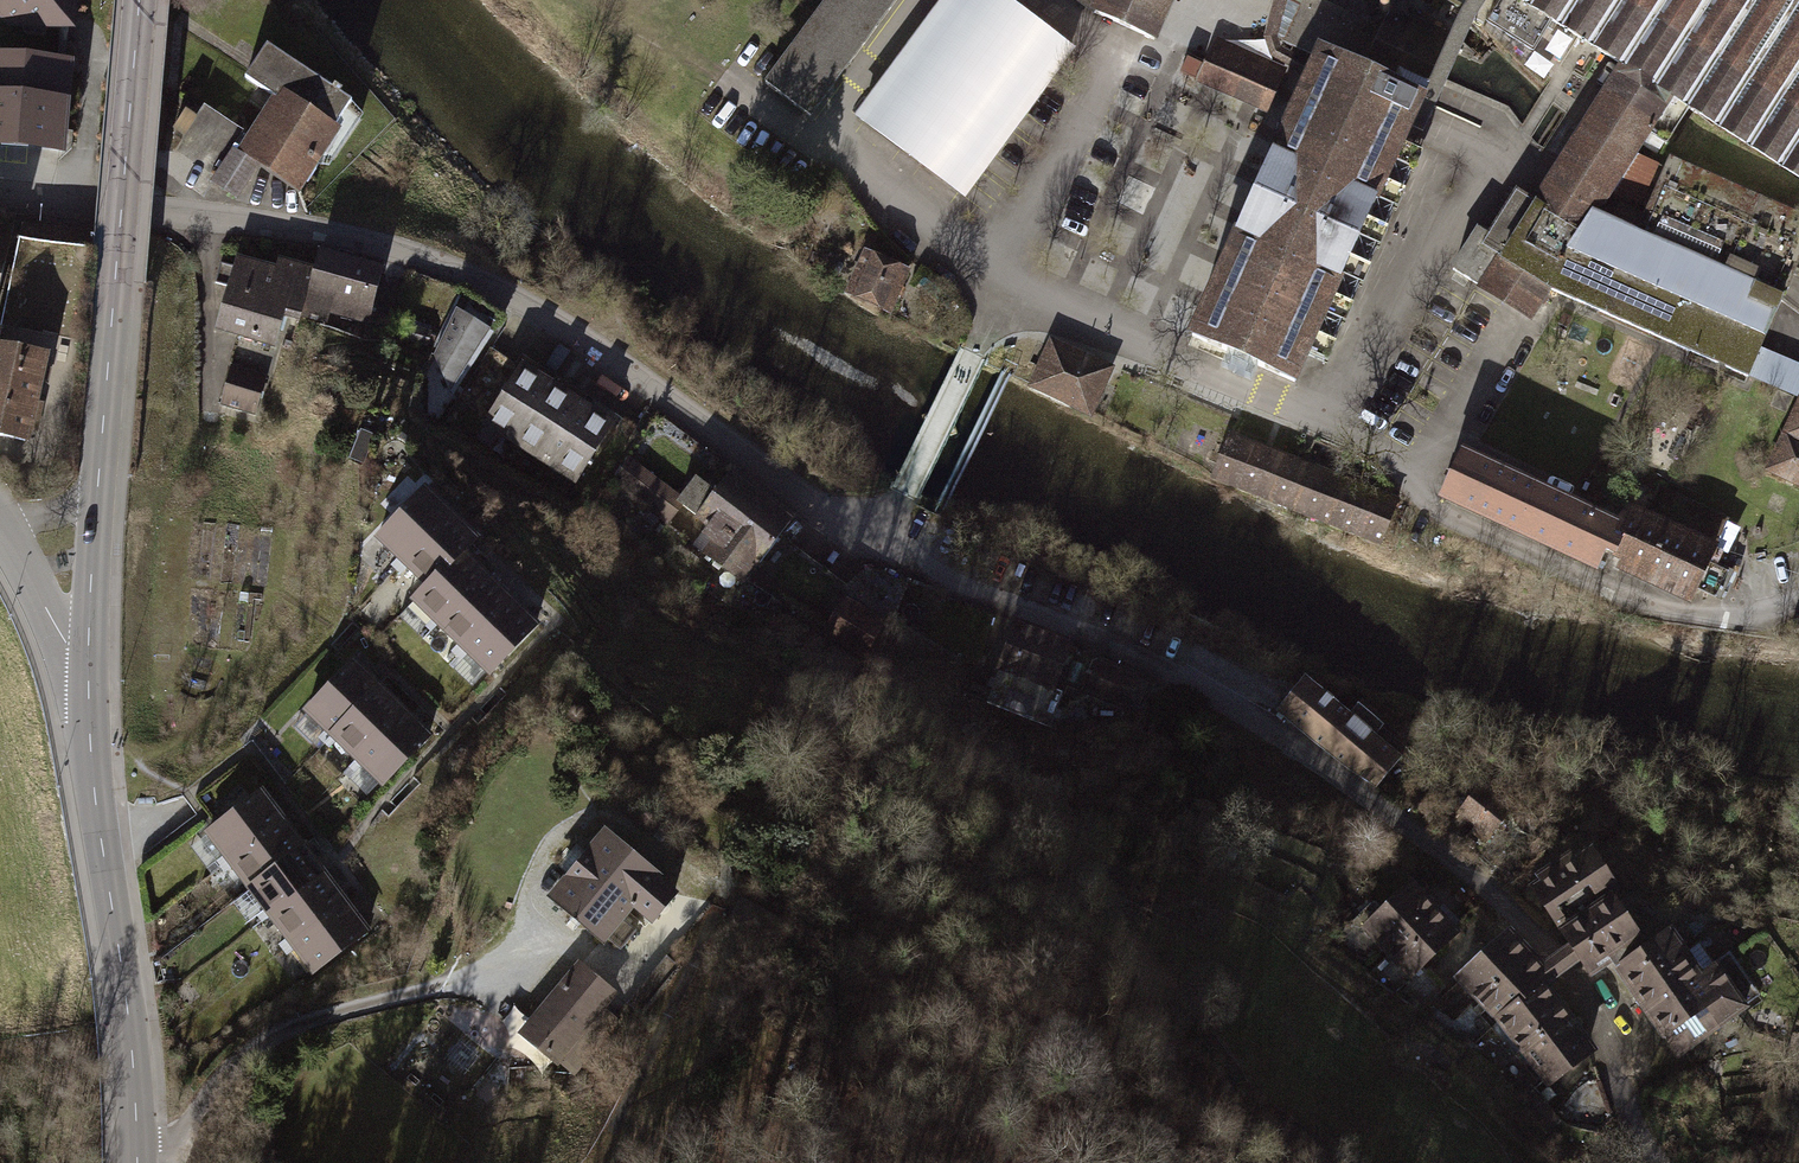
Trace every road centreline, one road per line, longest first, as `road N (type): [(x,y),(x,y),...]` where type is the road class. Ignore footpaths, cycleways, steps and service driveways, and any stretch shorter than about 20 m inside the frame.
road 1 (residential): [(887,540),(509,283),(397,243),(284,222),(0,197)]
road 2 (residential): [(1798,604),(1727,621),(1690,618),(1442,514),(1399,460),(1332,425),(1004,293)]
road 3 (residential): [(1530,927),(1389,811),(1228,703),(887,540)]
road 4 (tertiary): [(140,0),(88,656)]
road 5 (tertiary): [(101,842),(138,1162)]
road 6 (residential): [(1004,293),(887,540)]
road 7 (track): [(1530,927),(1581,996),(1656,1162)]
road 8 (residential): [(1004,293),(842,135)]
road 9 (tertiary): [(88,656),(101,842)]
road 10 (residential): [(923,0),(838,110),(842,135)]
road 11 (residential): [(88,656),(66,642),(0,521)]

